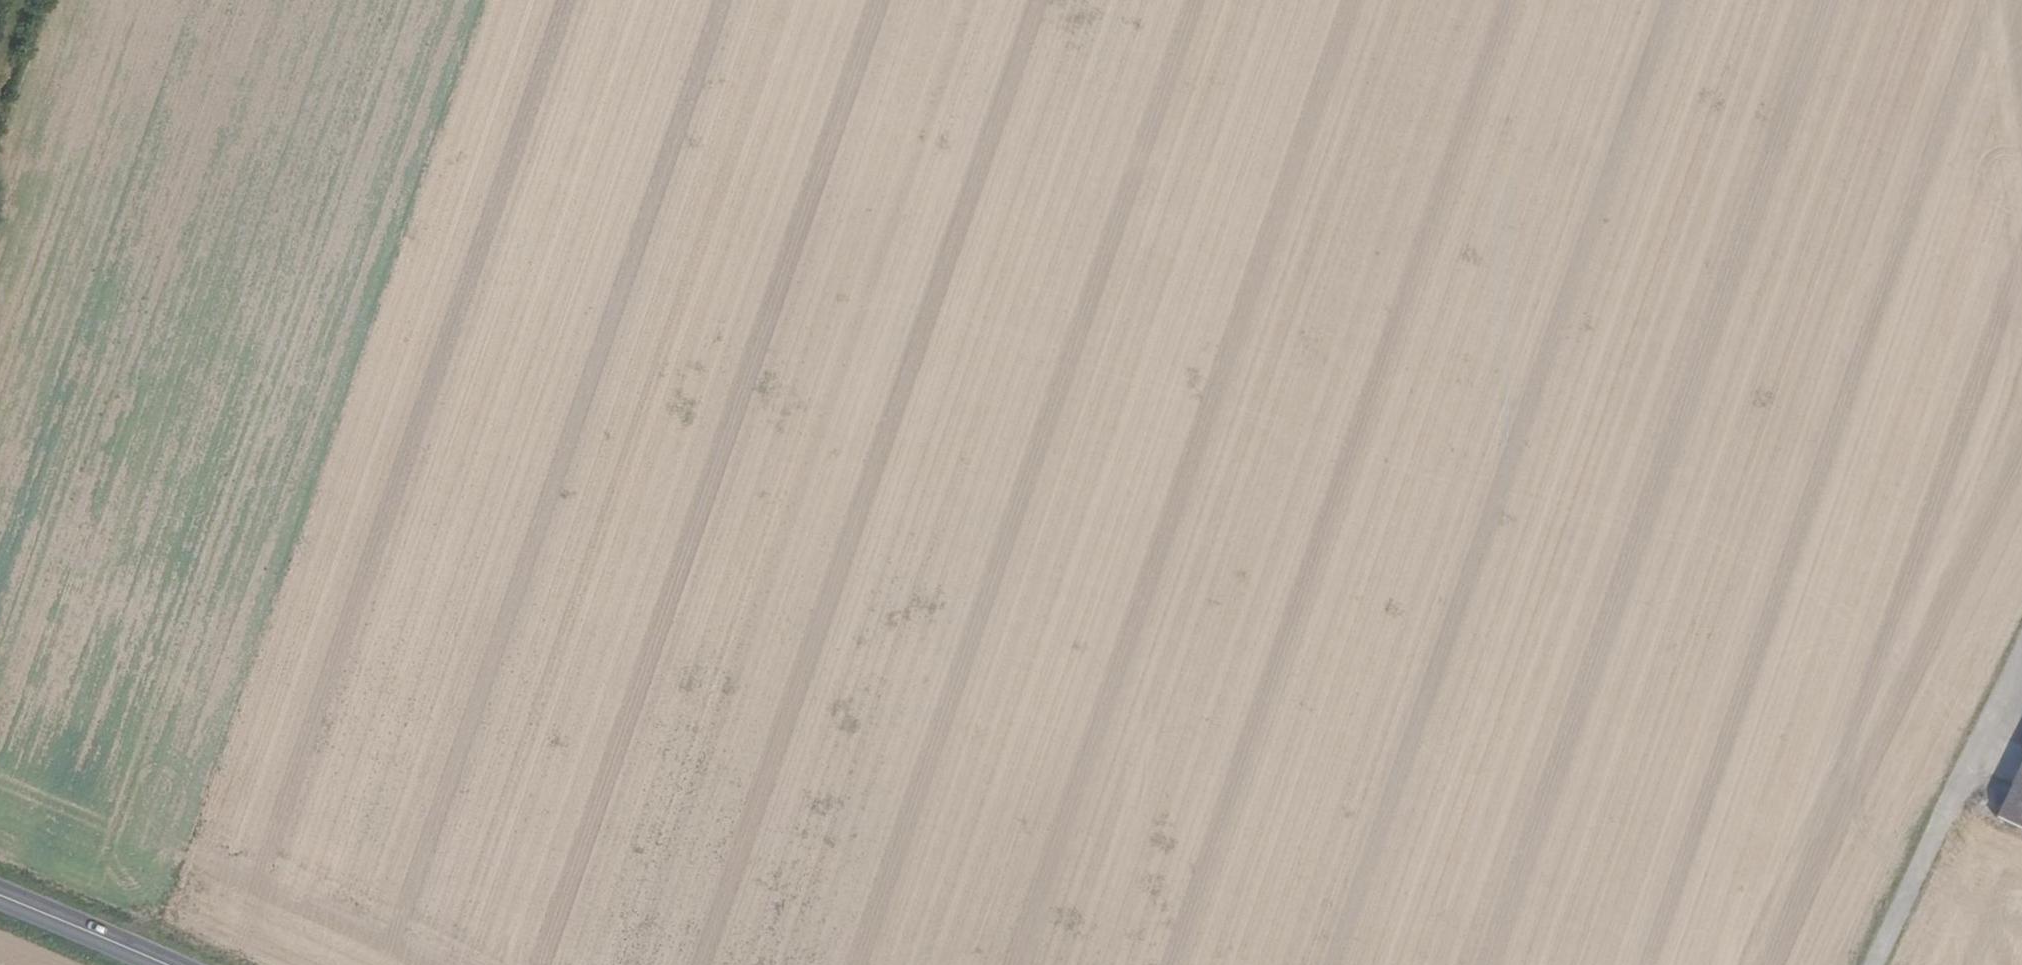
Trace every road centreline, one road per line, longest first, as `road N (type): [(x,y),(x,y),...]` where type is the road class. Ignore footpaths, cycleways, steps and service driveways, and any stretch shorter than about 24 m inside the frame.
road 1 (track): [(1878,964),(2021,670)]
road 2 (tertiary): [(0,895),(170,964)]

